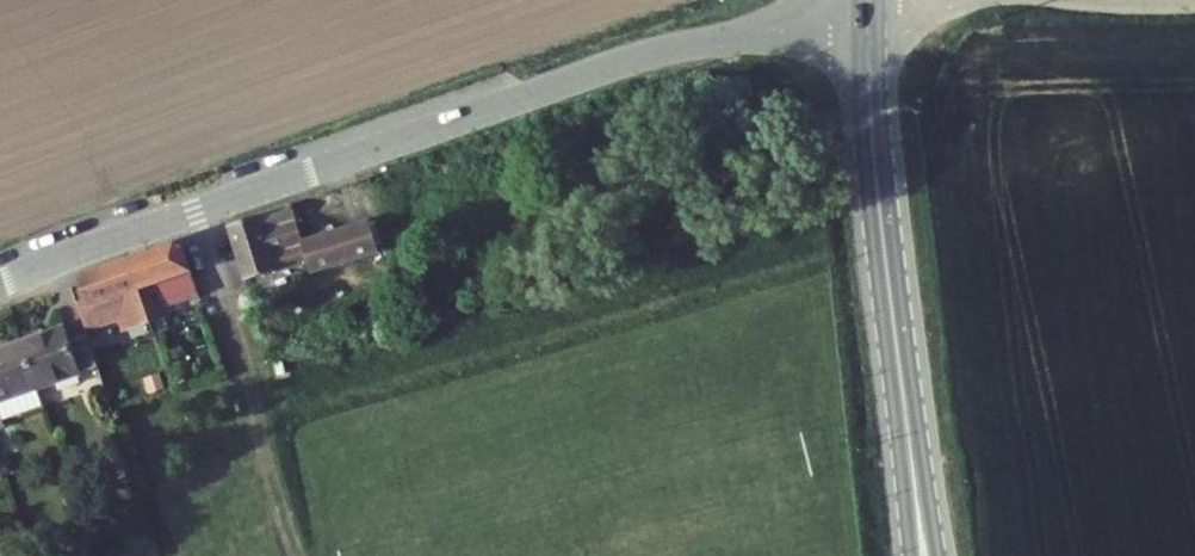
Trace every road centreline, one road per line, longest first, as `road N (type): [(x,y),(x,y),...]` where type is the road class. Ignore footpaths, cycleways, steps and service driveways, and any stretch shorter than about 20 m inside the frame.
road 1 (residential): [(868,22),(638,57),(0,279)]
road 2 (tertiary): [(868,22),(873,146),(904,404)]
road 3 (tertiary): [(935,555),(904,404)]
road 4 (tertiary): [(904,404),(913,555)]
road 5 (unclassified): [(1194,5),(1064,0)]

